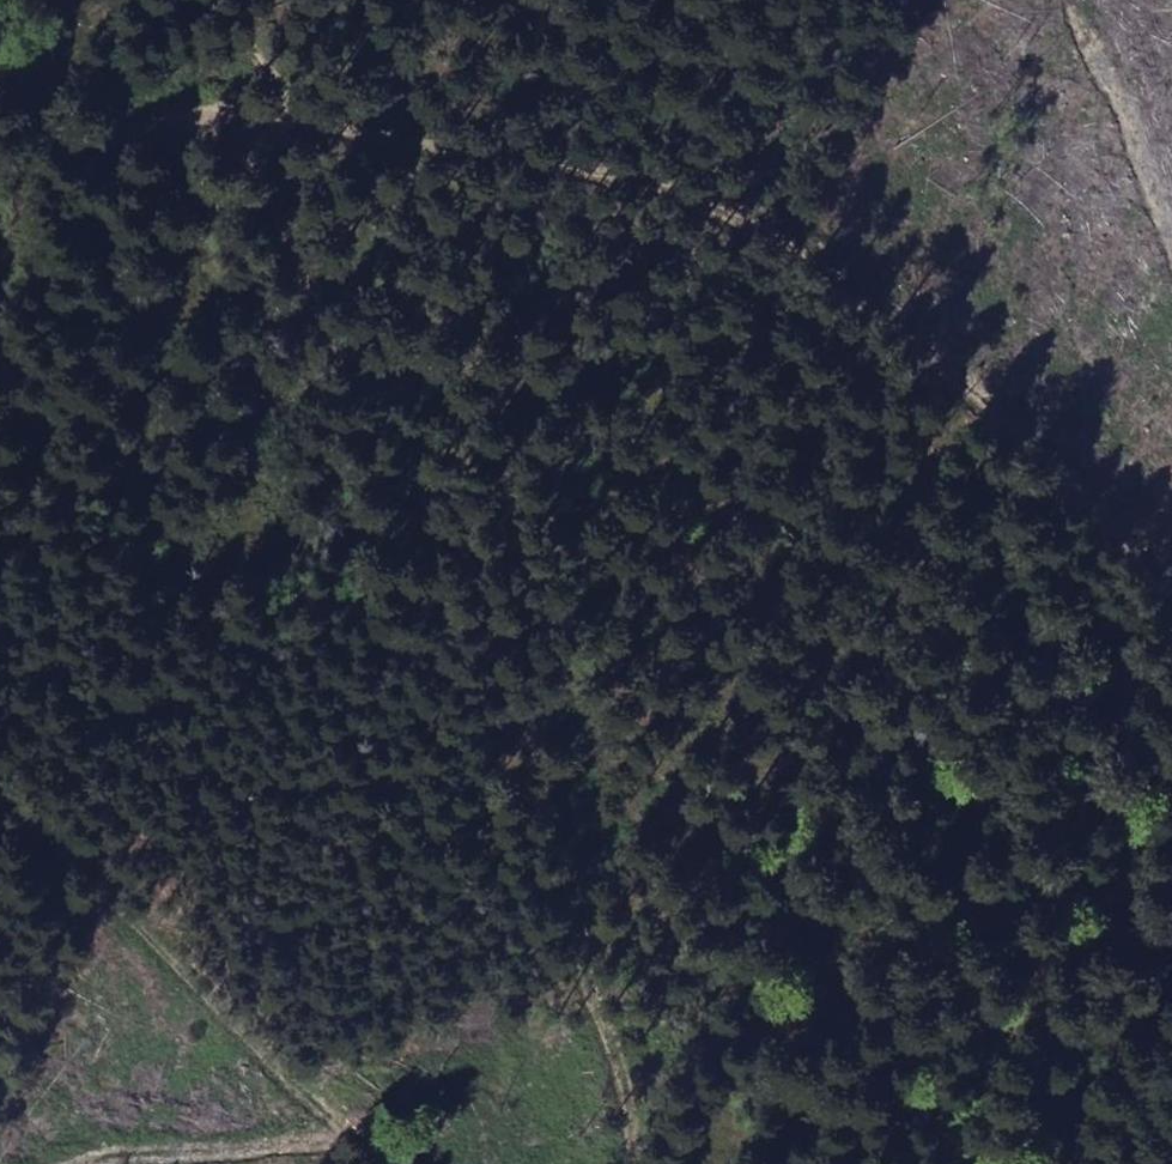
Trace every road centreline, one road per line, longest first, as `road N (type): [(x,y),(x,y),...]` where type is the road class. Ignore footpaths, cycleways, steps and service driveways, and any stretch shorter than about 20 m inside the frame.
road 1 (track): [(1171,632),(934,632),(663,342),(562,190),(279,56)]
road 2 (track): [(0,794),(158,953),(396,1163)]
road 3 (track): [(236,0),(279,56),(262,78),(196,100),(0,142)]

